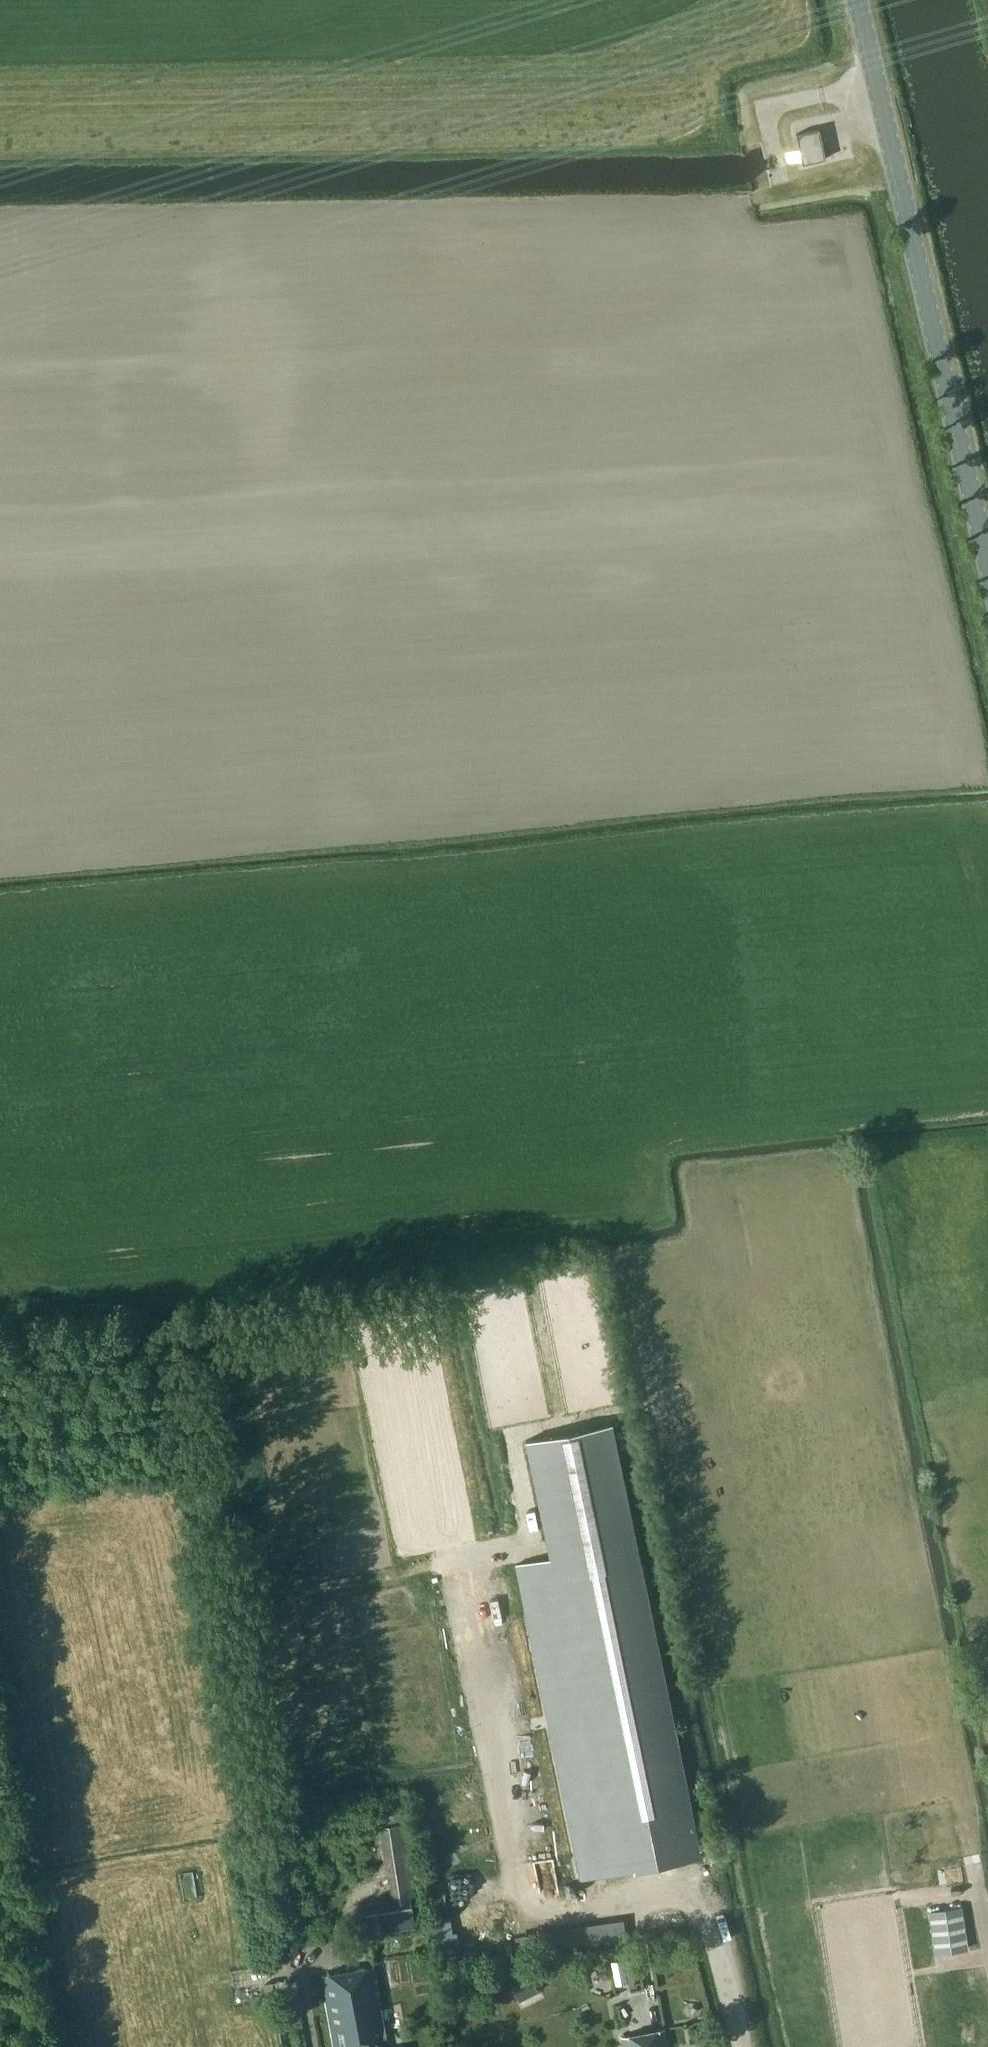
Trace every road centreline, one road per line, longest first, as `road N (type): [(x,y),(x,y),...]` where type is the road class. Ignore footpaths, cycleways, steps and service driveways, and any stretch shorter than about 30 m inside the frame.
road 1 (secondary): [(987,557),(854,0)]

